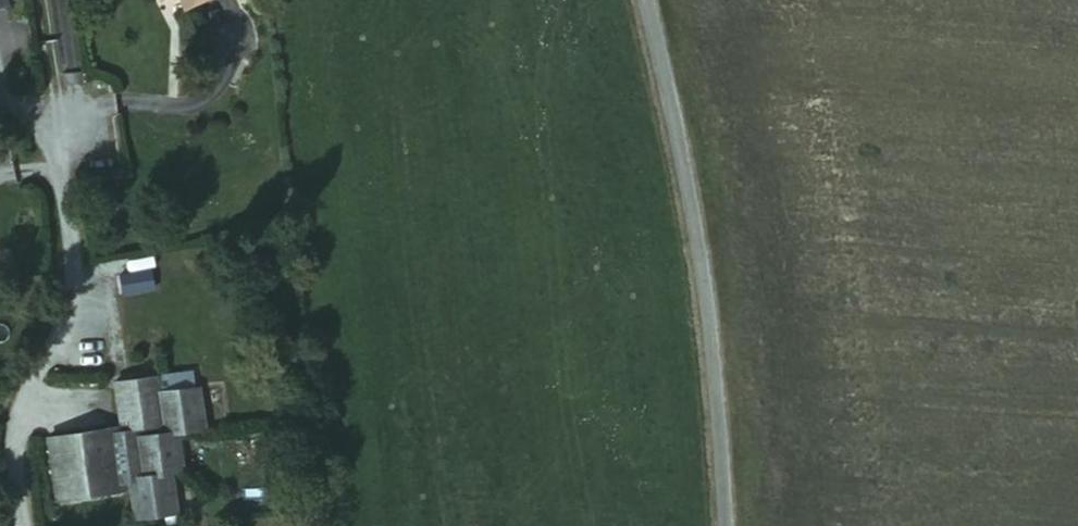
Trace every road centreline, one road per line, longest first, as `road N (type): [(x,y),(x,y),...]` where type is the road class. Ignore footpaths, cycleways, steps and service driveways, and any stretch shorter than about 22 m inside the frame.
road 1 (unclassified): [(643,0),(701,298),(718,525)]

